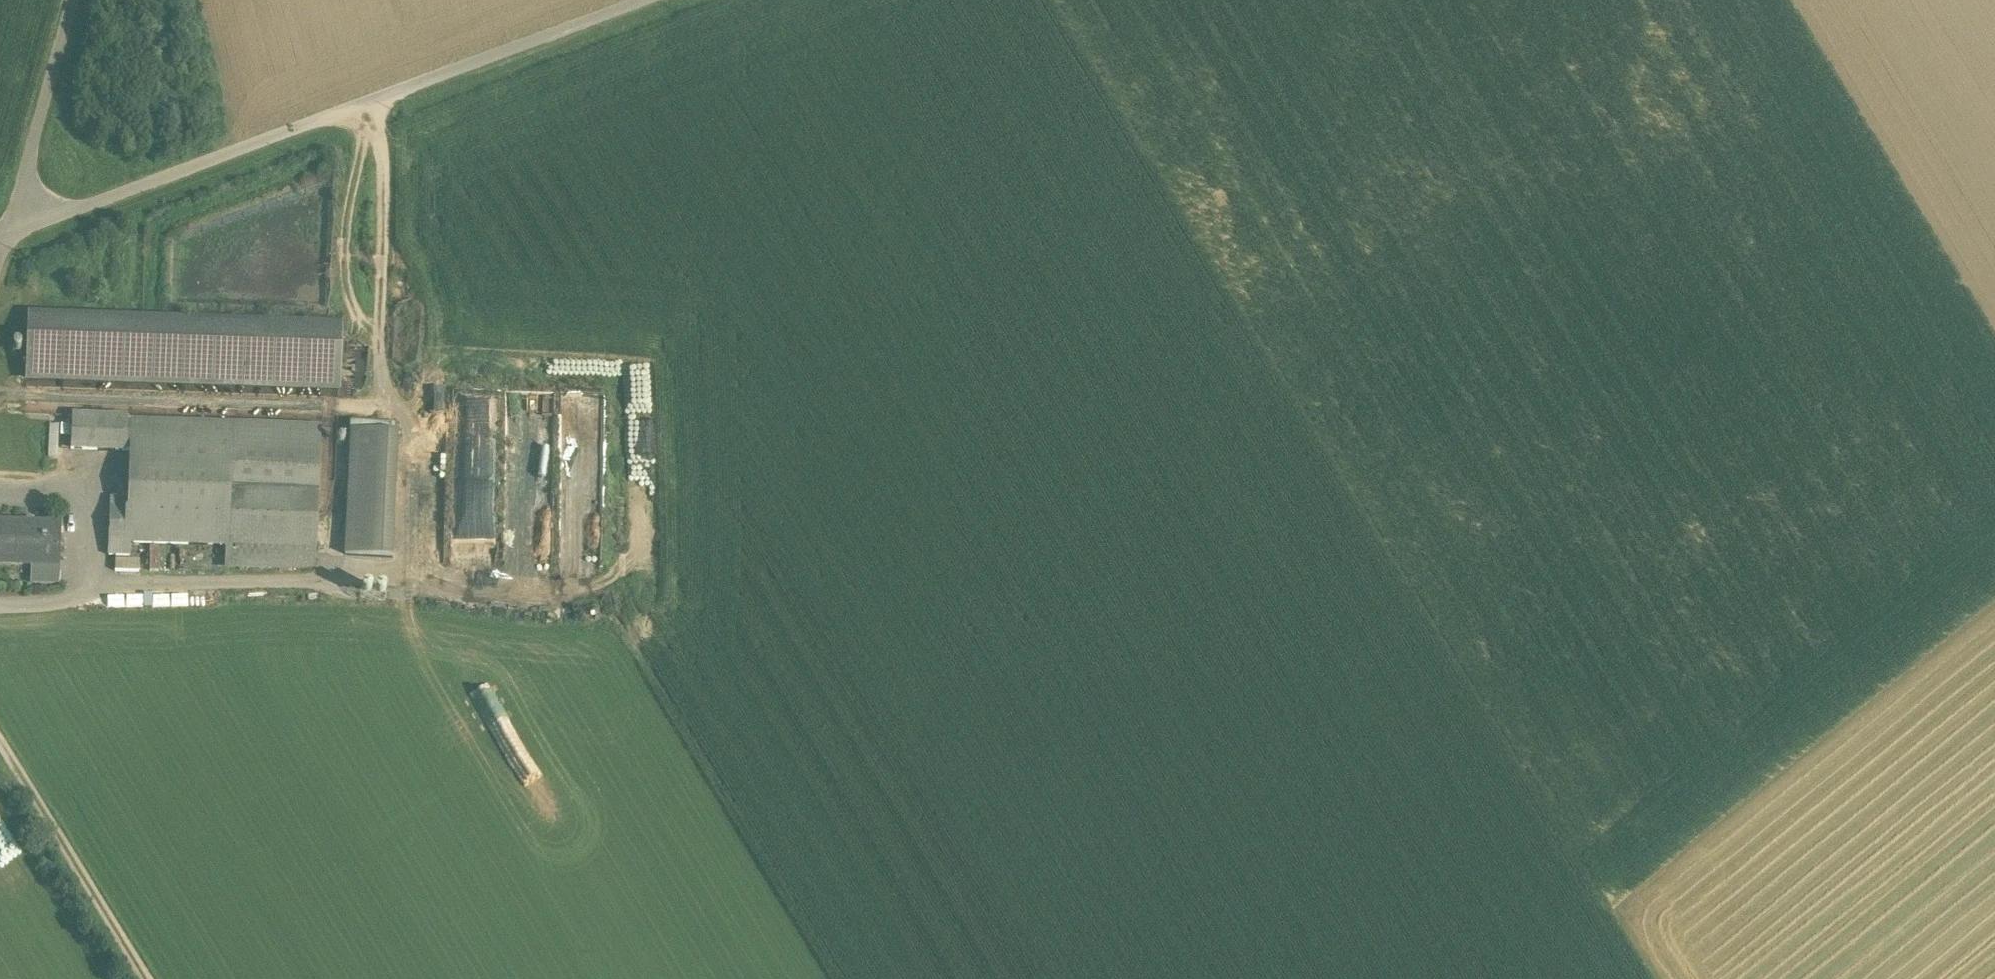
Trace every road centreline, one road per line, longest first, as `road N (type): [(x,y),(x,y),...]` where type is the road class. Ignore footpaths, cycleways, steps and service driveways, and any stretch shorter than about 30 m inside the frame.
road 1 (track): [(0,604),(408,568),(419,515),(408,439),(383,379),(384,140),(363,103)]
road 2 (track): [(639,0),(0,236)]
road 3 (track): [(0,740),(149,978)]
road 4 (track): [(10,233),(75,0)]

